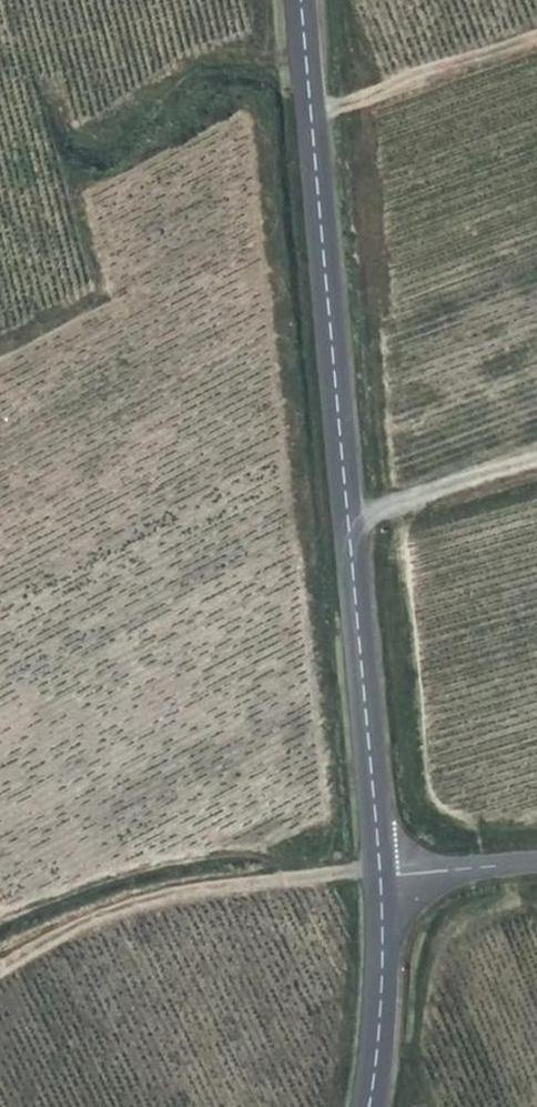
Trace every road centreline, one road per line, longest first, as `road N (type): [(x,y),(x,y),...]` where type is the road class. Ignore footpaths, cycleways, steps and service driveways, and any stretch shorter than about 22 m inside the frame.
road 1 (tertiary): [(379,883),(302,0)]
road 2 (track): [(0,970),(70,927),(171,892),(341,873),(379,883)]
road 3 (tertiary): [(372,1106),(379,1072),(379,883)]
road 4 (unclassified): [(536,869),(488,866),(379,883)]
road 5 (track): [(536,456),(404,500)]

